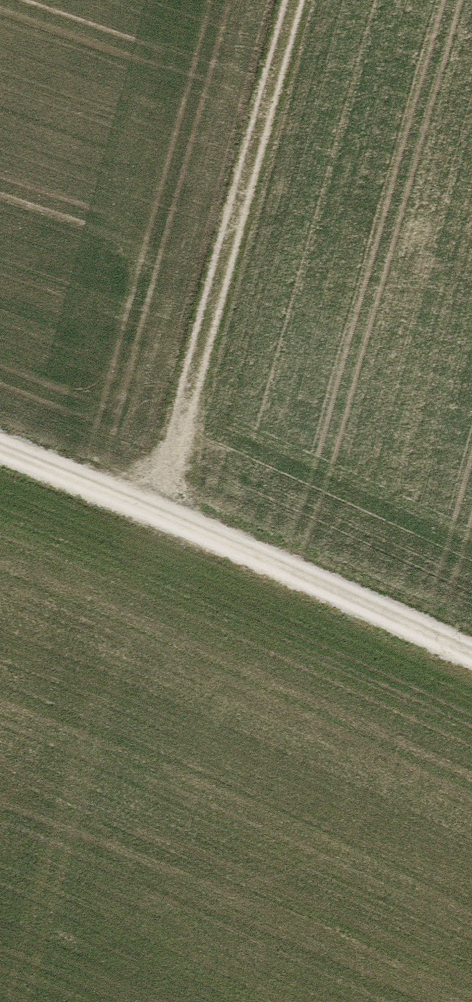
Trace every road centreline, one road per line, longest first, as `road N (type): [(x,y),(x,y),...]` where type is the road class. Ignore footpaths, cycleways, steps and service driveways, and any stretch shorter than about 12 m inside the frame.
road 1 (track): [(18,1001),(289,0)]
road 2 (track): [(0,447),(471,653)]

